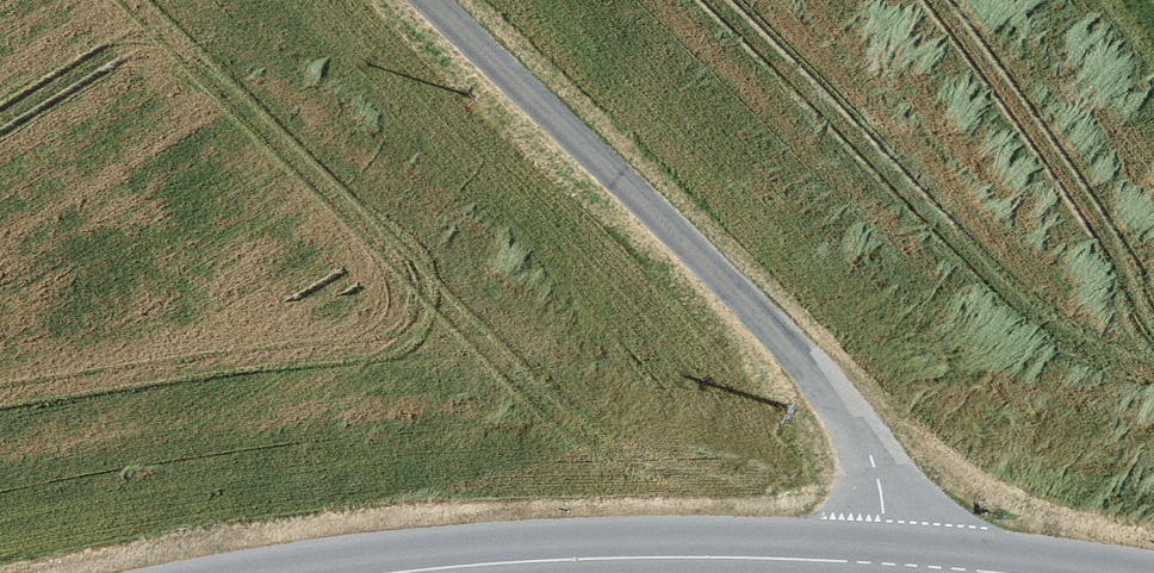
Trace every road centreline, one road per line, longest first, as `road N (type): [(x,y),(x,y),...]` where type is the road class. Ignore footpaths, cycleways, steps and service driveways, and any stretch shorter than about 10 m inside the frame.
road 1 (residential): [(920,560),(874,450),(743,295),(432,0)]
road 2 (secondary): [(348,572),(424,559),(920,560)]

